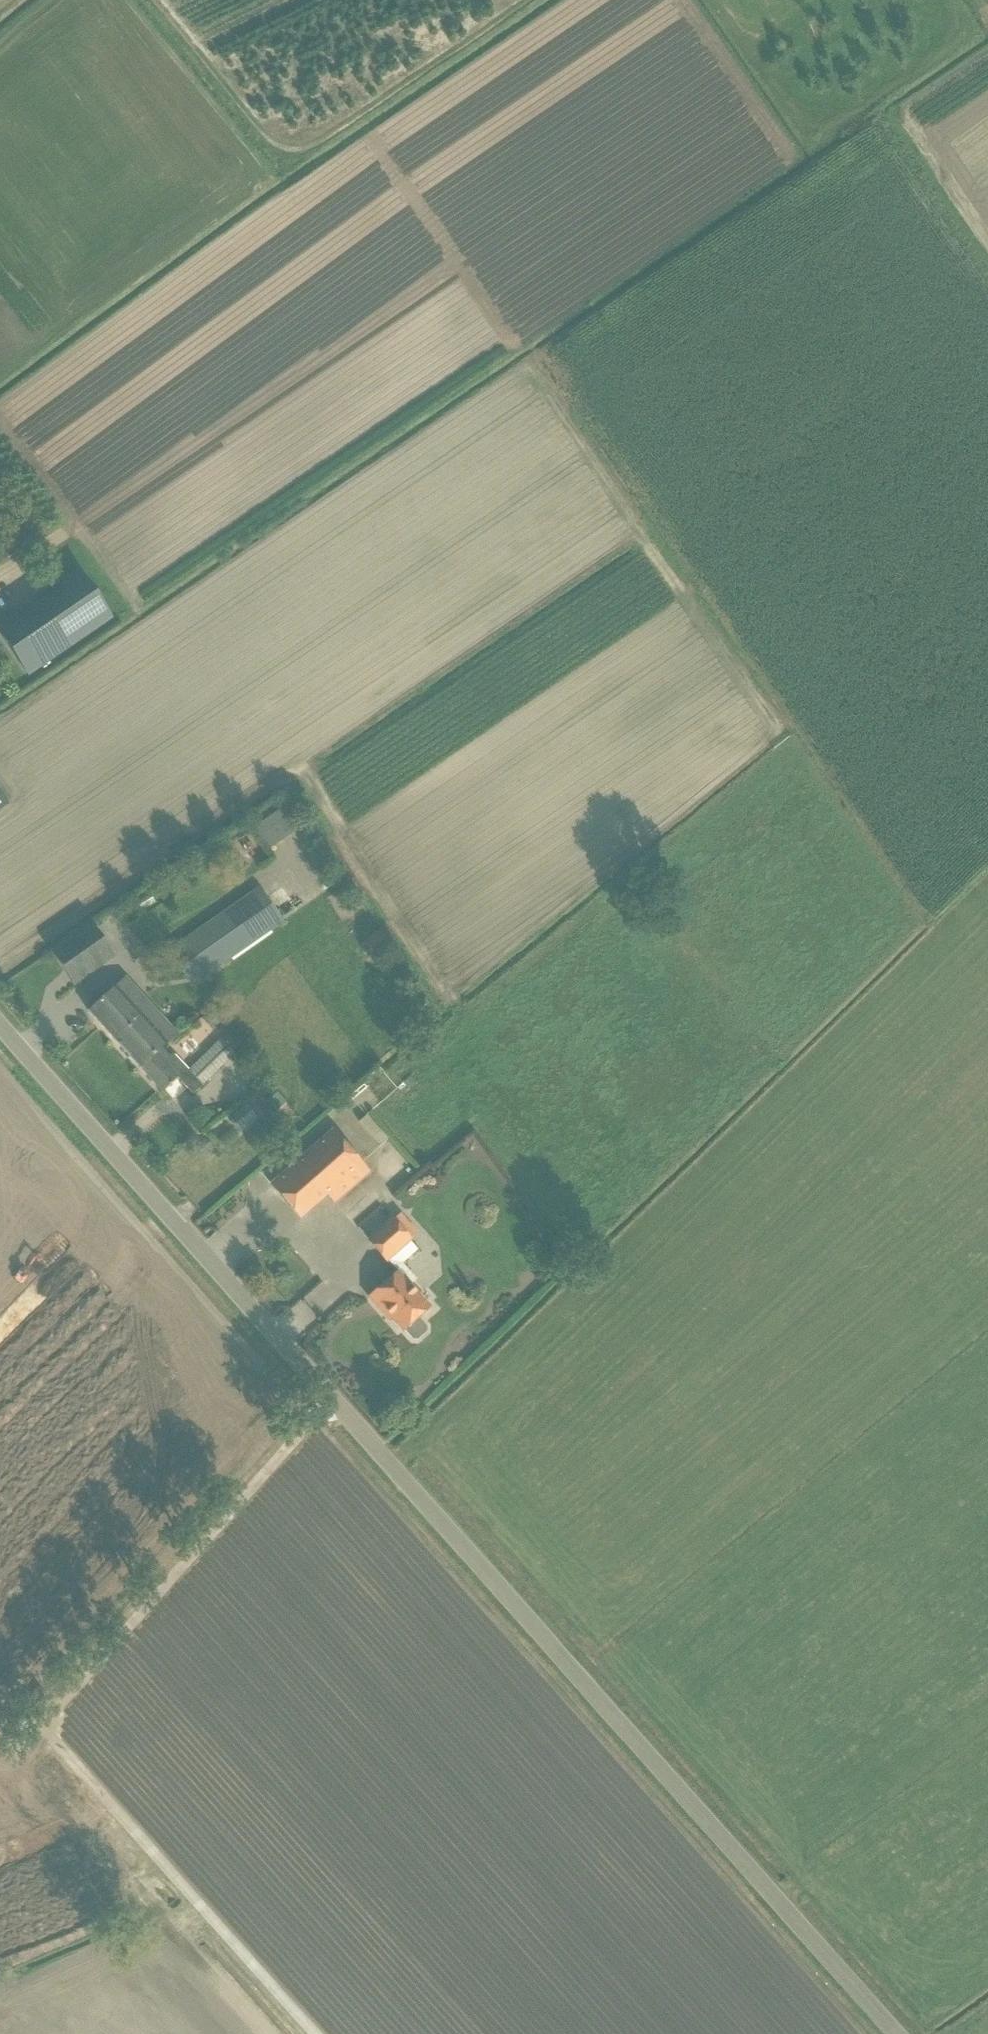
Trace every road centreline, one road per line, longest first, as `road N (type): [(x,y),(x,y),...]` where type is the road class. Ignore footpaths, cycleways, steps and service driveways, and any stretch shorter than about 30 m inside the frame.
road 1 (unclassified): [(890,2033),(0,1030)]

